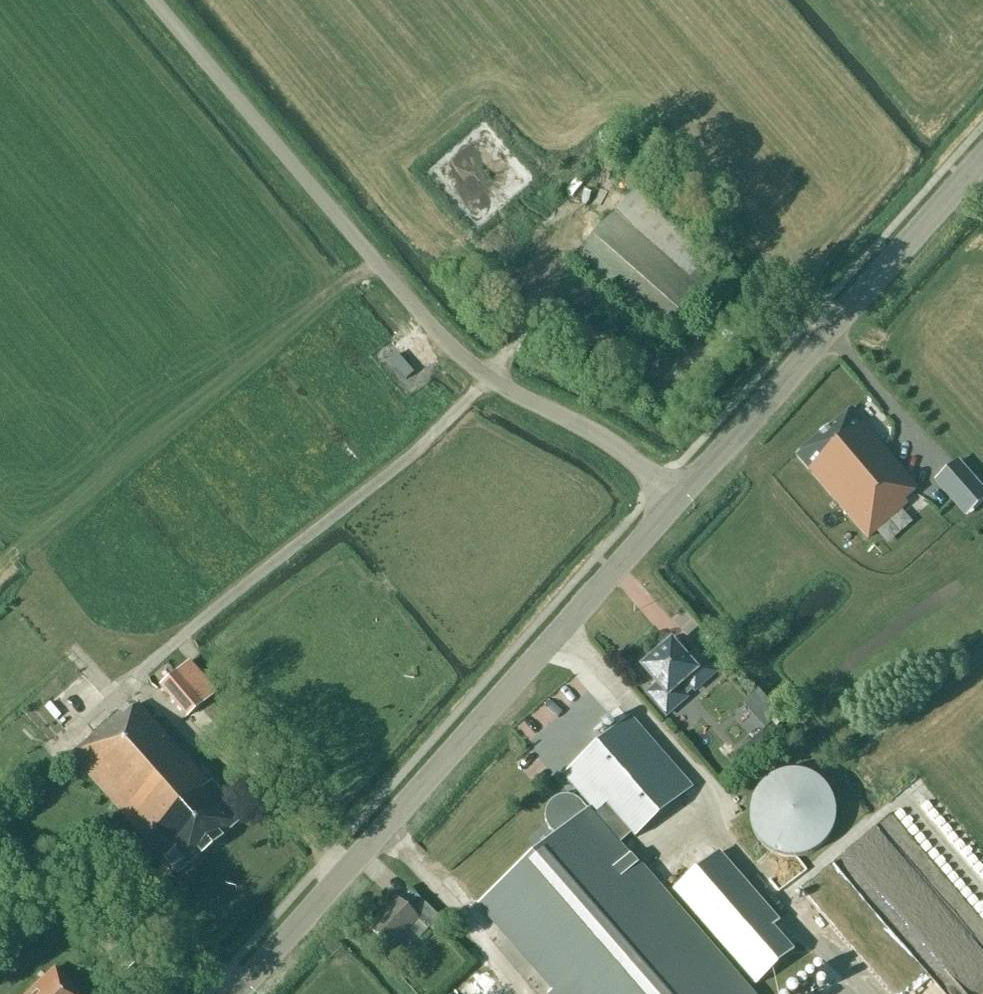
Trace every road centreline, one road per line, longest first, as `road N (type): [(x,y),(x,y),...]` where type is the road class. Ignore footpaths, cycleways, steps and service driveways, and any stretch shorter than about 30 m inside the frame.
road 1 (unclassified): [(154,0),(487,380),(562,411),(654,476)]
road 2 (tertiary): [(237,993),(677,495)]
road 3 (track): [(487,380),(59,746)]
road 4 (tertiary): [(677,495),(982,157)]

